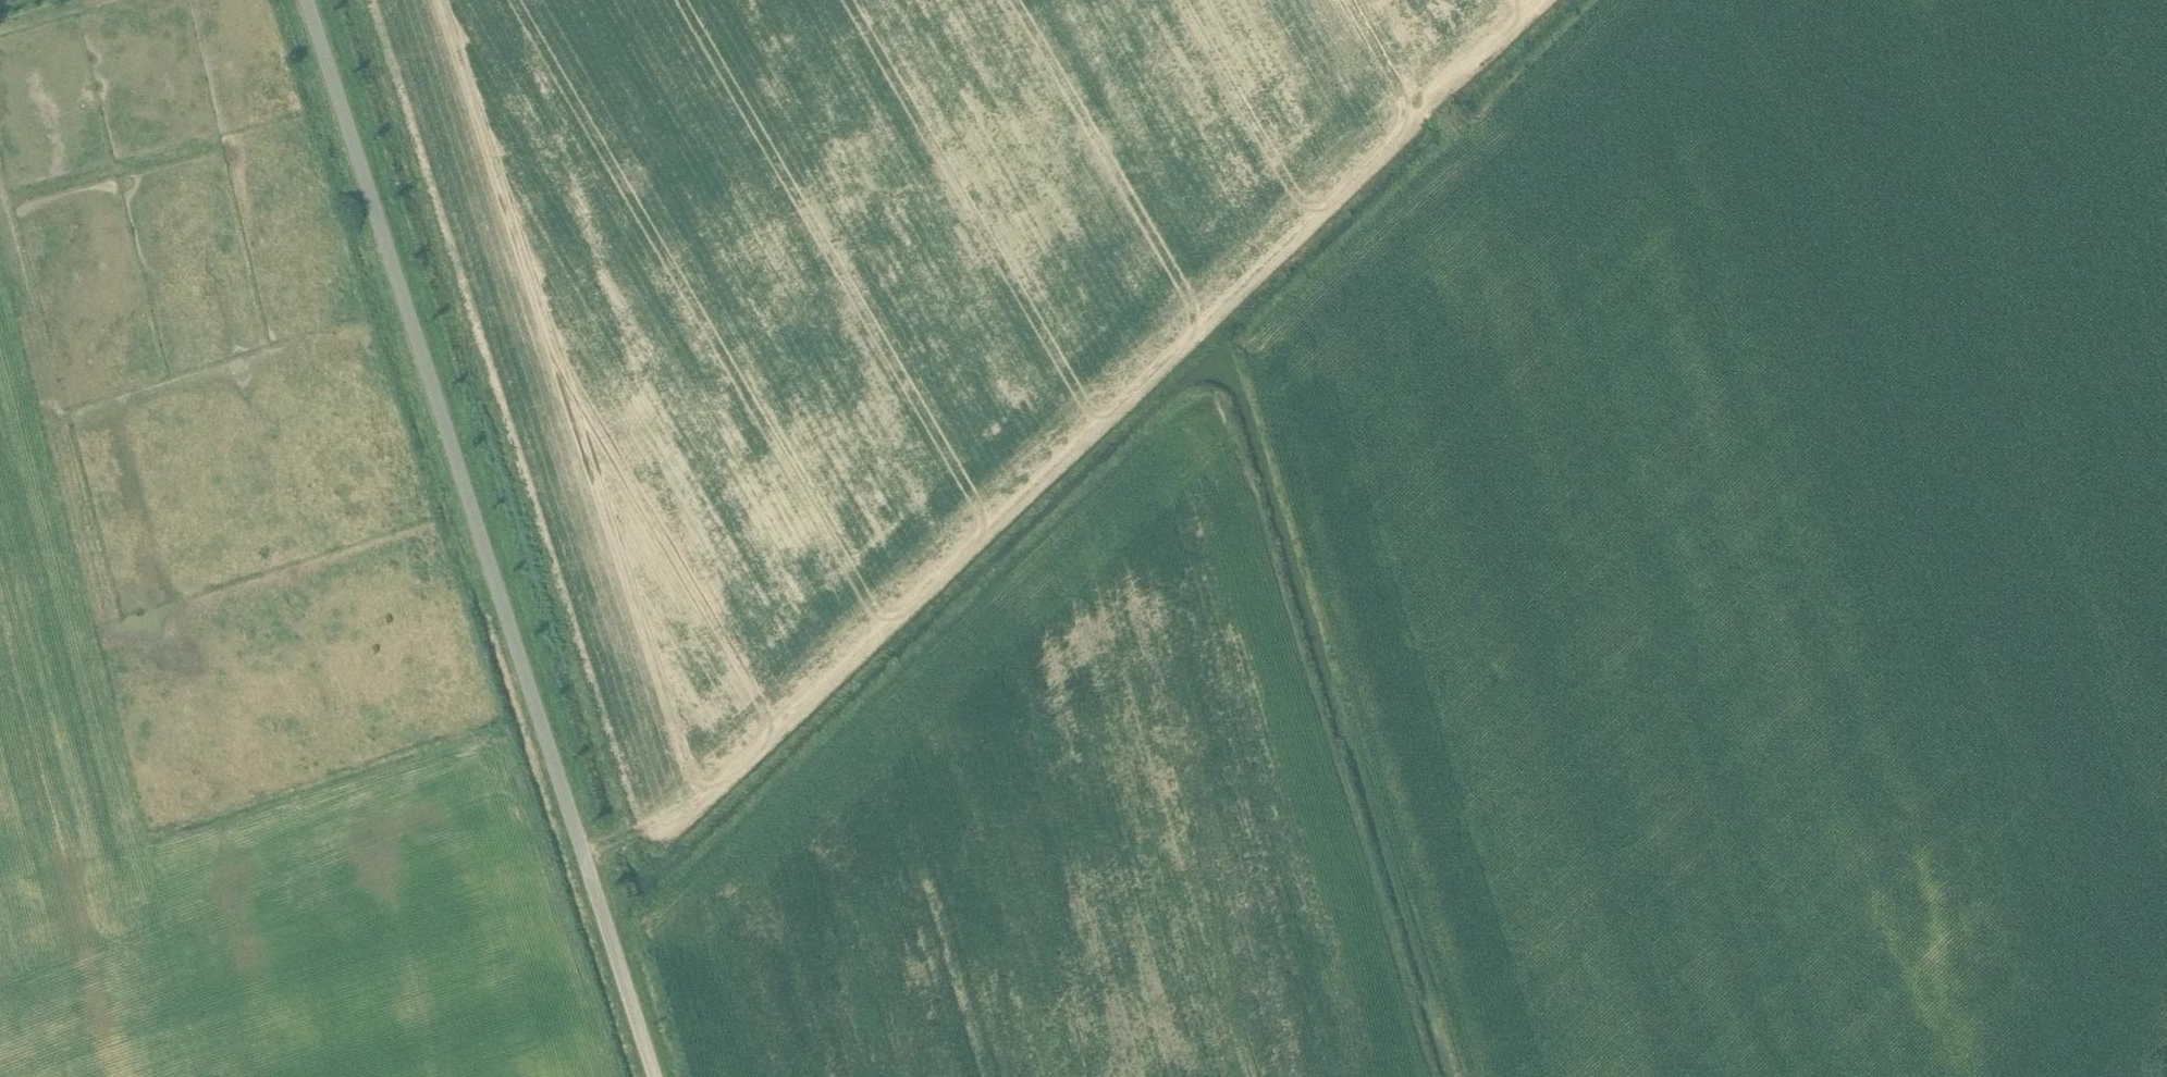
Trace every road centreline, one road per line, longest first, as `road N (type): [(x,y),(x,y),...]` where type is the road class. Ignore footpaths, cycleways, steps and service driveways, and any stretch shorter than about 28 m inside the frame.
road 1 (unclassified): [(638,1076),(304,0)]

